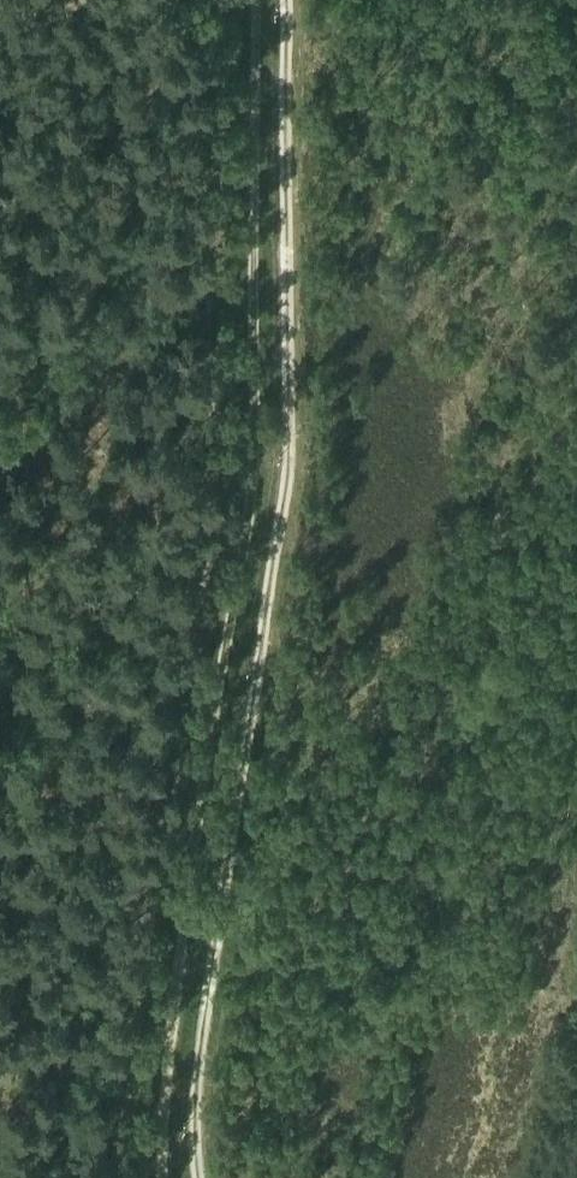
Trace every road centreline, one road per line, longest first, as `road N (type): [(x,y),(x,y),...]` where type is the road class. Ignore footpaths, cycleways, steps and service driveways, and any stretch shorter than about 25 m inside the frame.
road 1 (track): [(247,0),(251,385),(238,533),(164,1026),(161,1177)]

